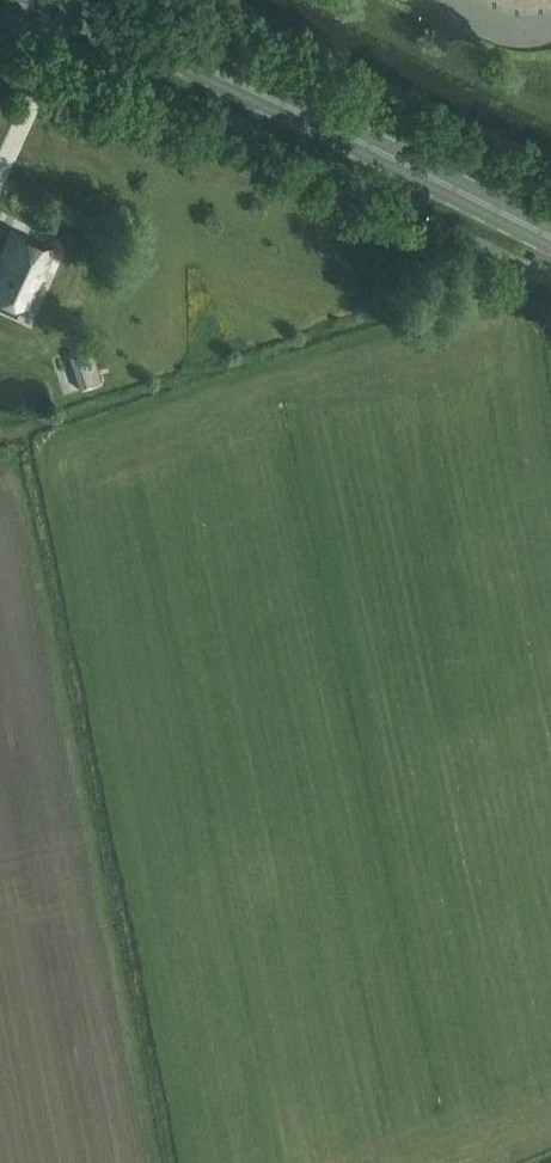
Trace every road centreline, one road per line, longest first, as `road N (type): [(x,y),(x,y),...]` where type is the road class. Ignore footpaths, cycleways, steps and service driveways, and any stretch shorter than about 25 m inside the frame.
road 1 (primary): [(550,237),(51,0)]

